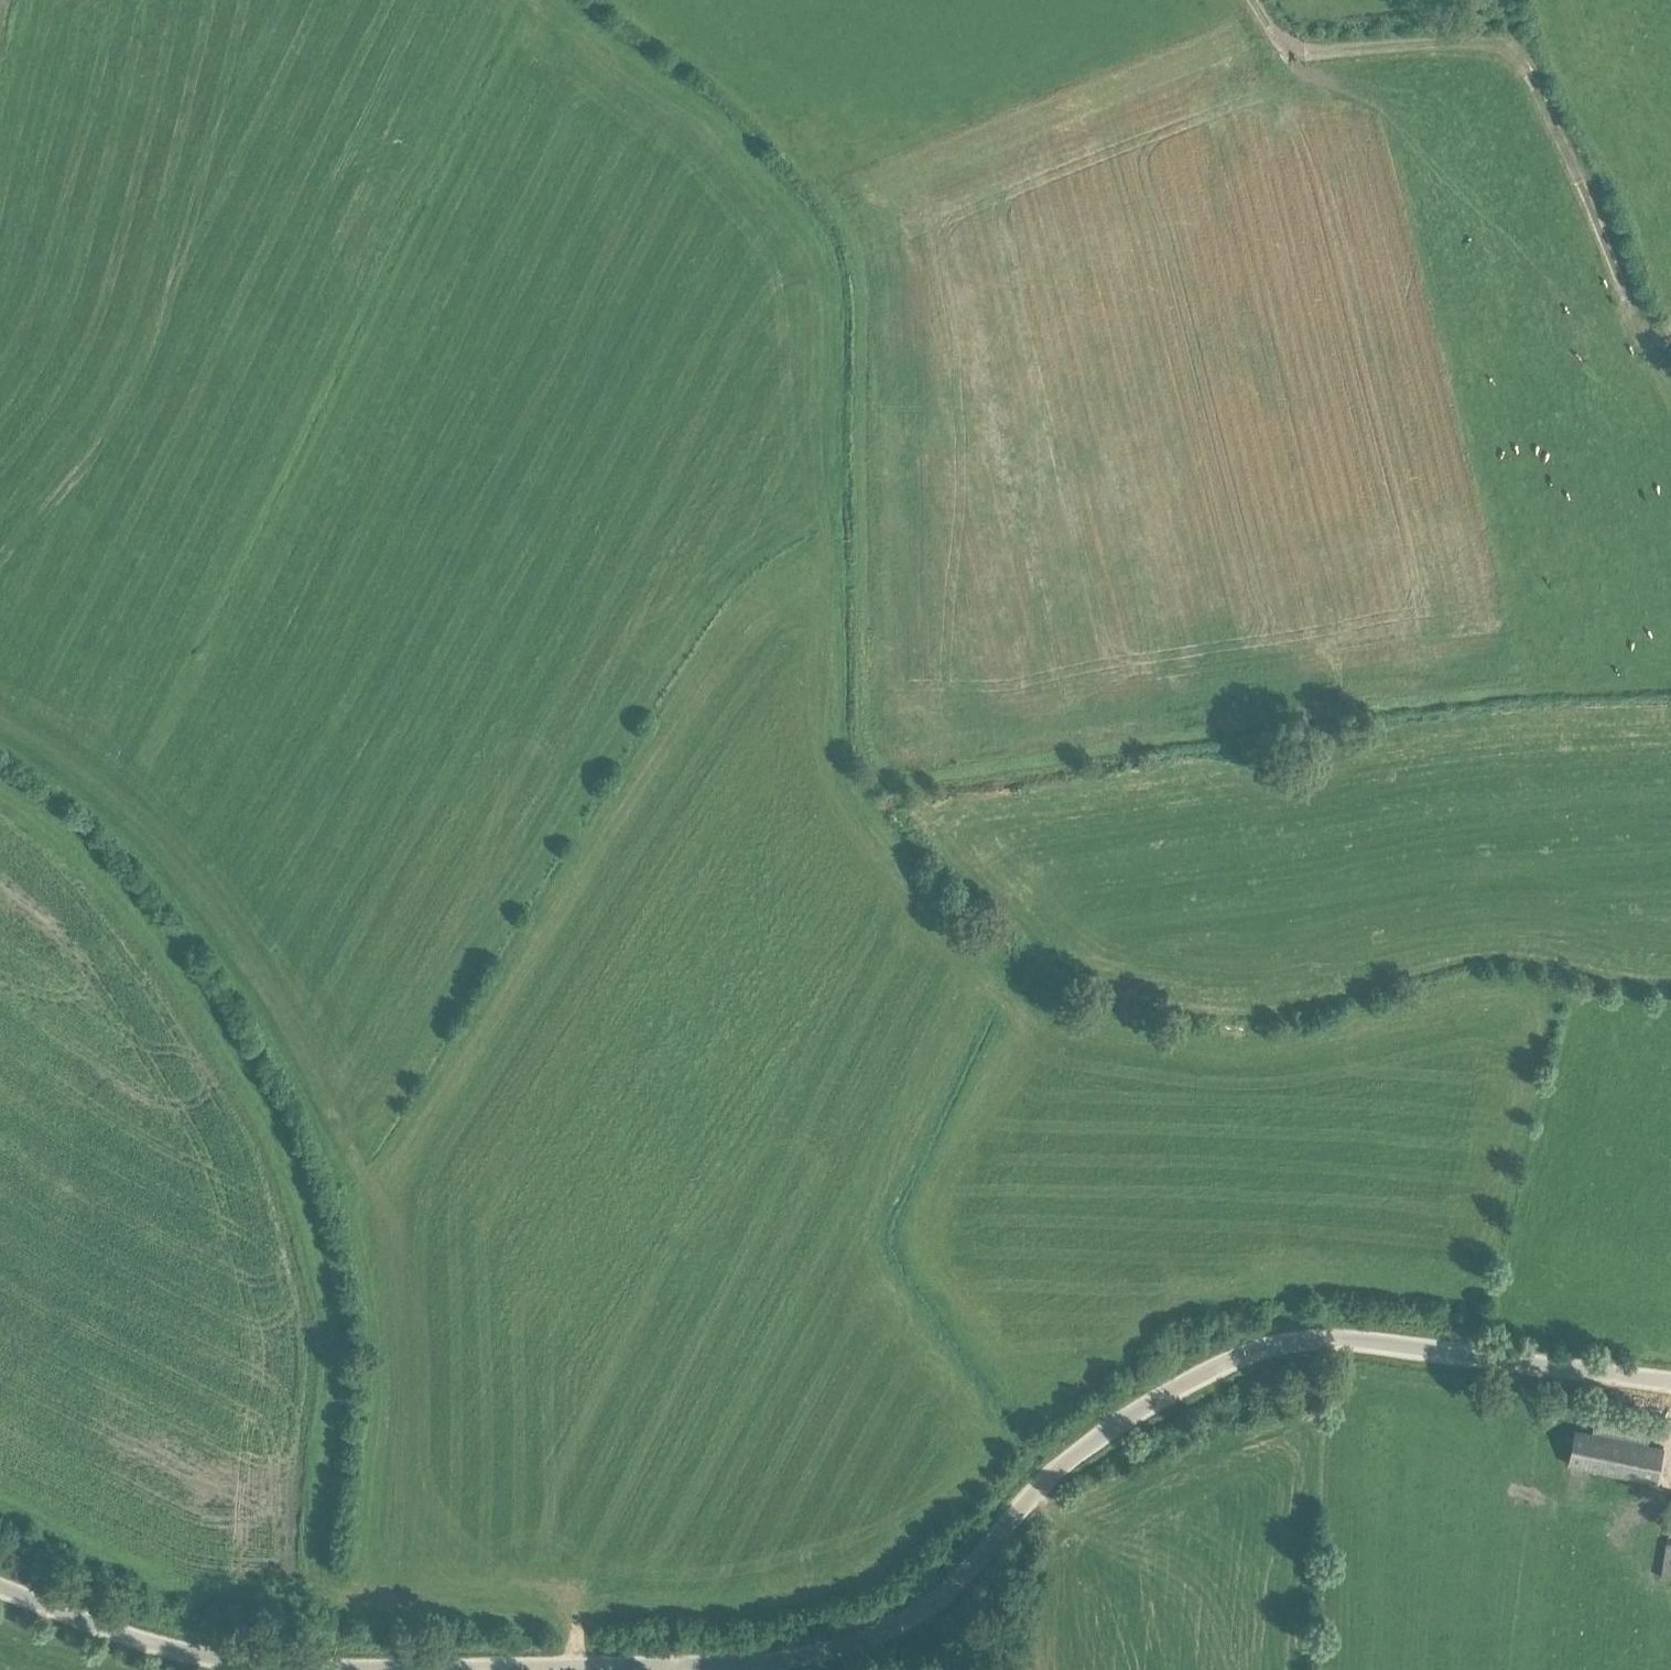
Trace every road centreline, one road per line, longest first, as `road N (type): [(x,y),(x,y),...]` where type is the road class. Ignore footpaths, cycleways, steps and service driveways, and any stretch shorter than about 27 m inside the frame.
road 1 (unclassified): [(1670,1382),(1345,1340),(1265,1347),(1192,1380),(1086,1445),(929,1606),(849,1648),(759,1663),(335,1669),(224,1660),(144,1643),(0,1587)]

